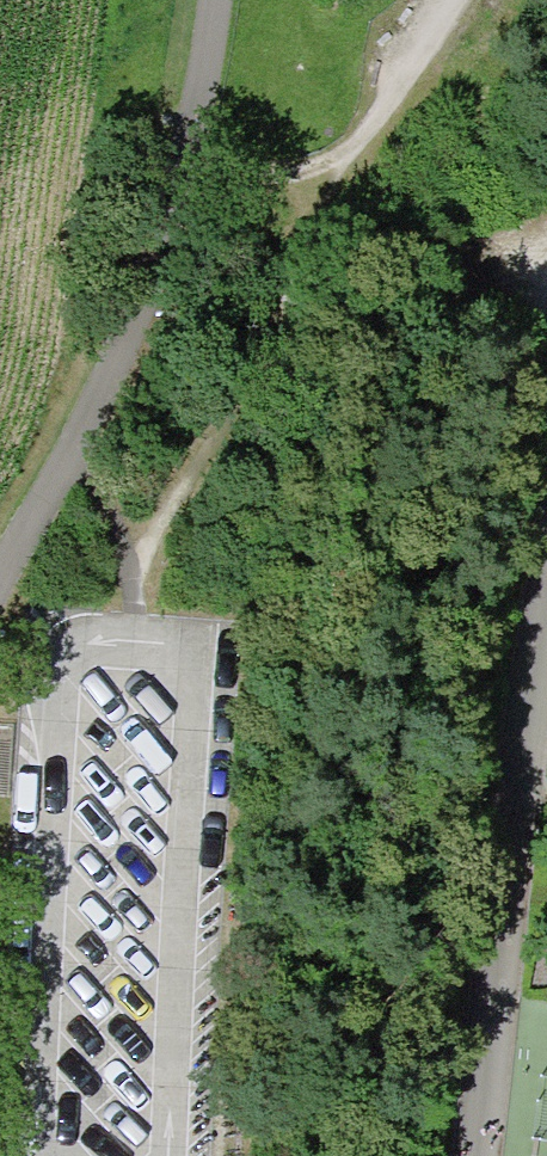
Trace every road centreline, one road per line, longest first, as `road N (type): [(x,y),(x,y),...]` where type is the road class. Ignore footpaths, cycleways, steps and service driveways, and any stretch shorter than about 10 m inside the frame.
road 1 (motorway): [(168,1155),(245,307),(293,0)]
road 2 (motorway): [(168,0),(110,449),(60,1155)]
road 3 (track): [(210,0),(150,292),(0,580)]
road 4 (track): [(546,773),(495,1155)]

